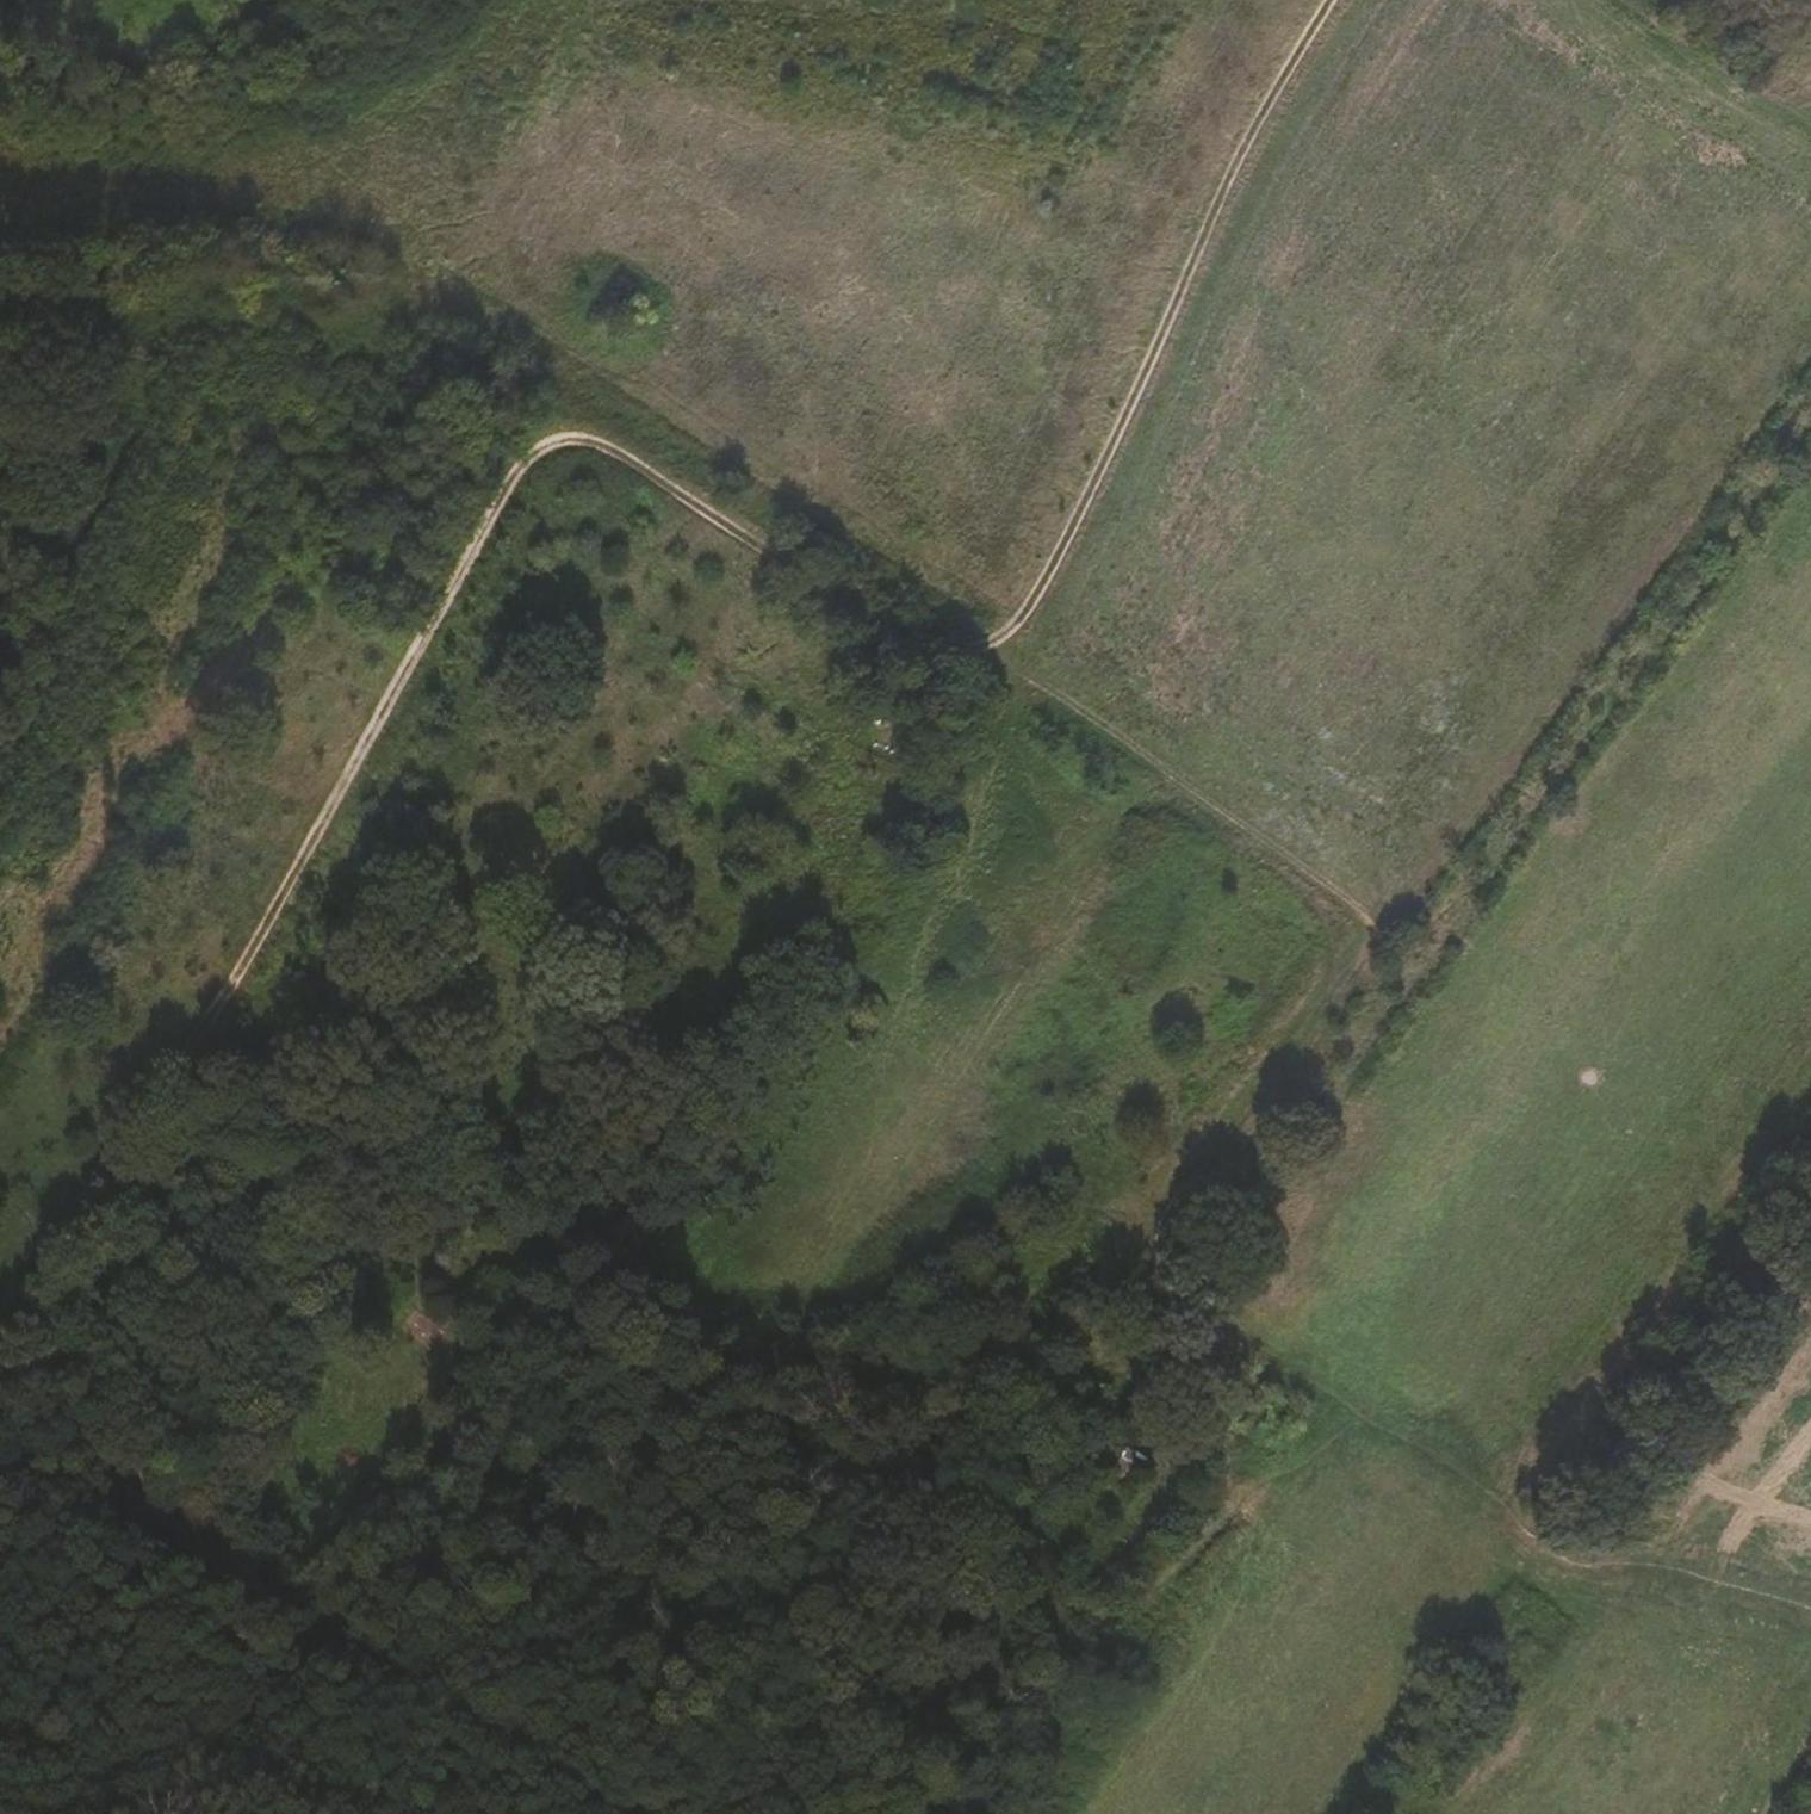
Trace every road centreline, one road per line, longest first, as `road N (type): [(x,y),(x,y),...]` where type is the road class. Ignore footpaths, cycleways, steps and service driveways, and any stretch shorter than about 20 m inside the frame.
road 1 (track): [(1342,0),(988,679),(585,407),(420,614),(355,760),(189,1043),(0,1312)]
road 2 (track): [(988,679),(1338,936),(1136,1204),(1160,1316),(1349,1407),(1562,1549),(1810,1612)]

